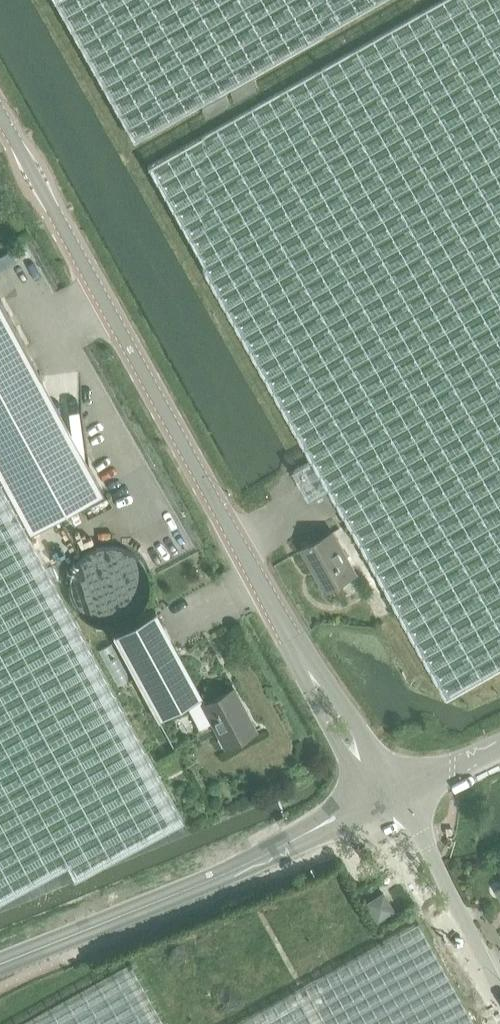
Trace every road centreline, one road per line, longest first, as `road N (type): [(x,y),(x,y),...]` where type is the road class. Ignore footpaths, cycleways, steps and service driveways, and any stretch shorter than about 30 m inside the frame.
road 1 (tertiary): [(294,644),(0,111)]
road 2 (tertiary): [(365,801),(187,890),(0,965)]
road 3 (tertiary): [(395,786),(340,694),(294,644)]
road 4 (tertiary): [(365,801),(393,854),(465,942)]
road 5 (tertiary): [(294,644),(312,700),(365,801)]
road 6 (tertiary): [(465,942),(450,892),(395,786)]

